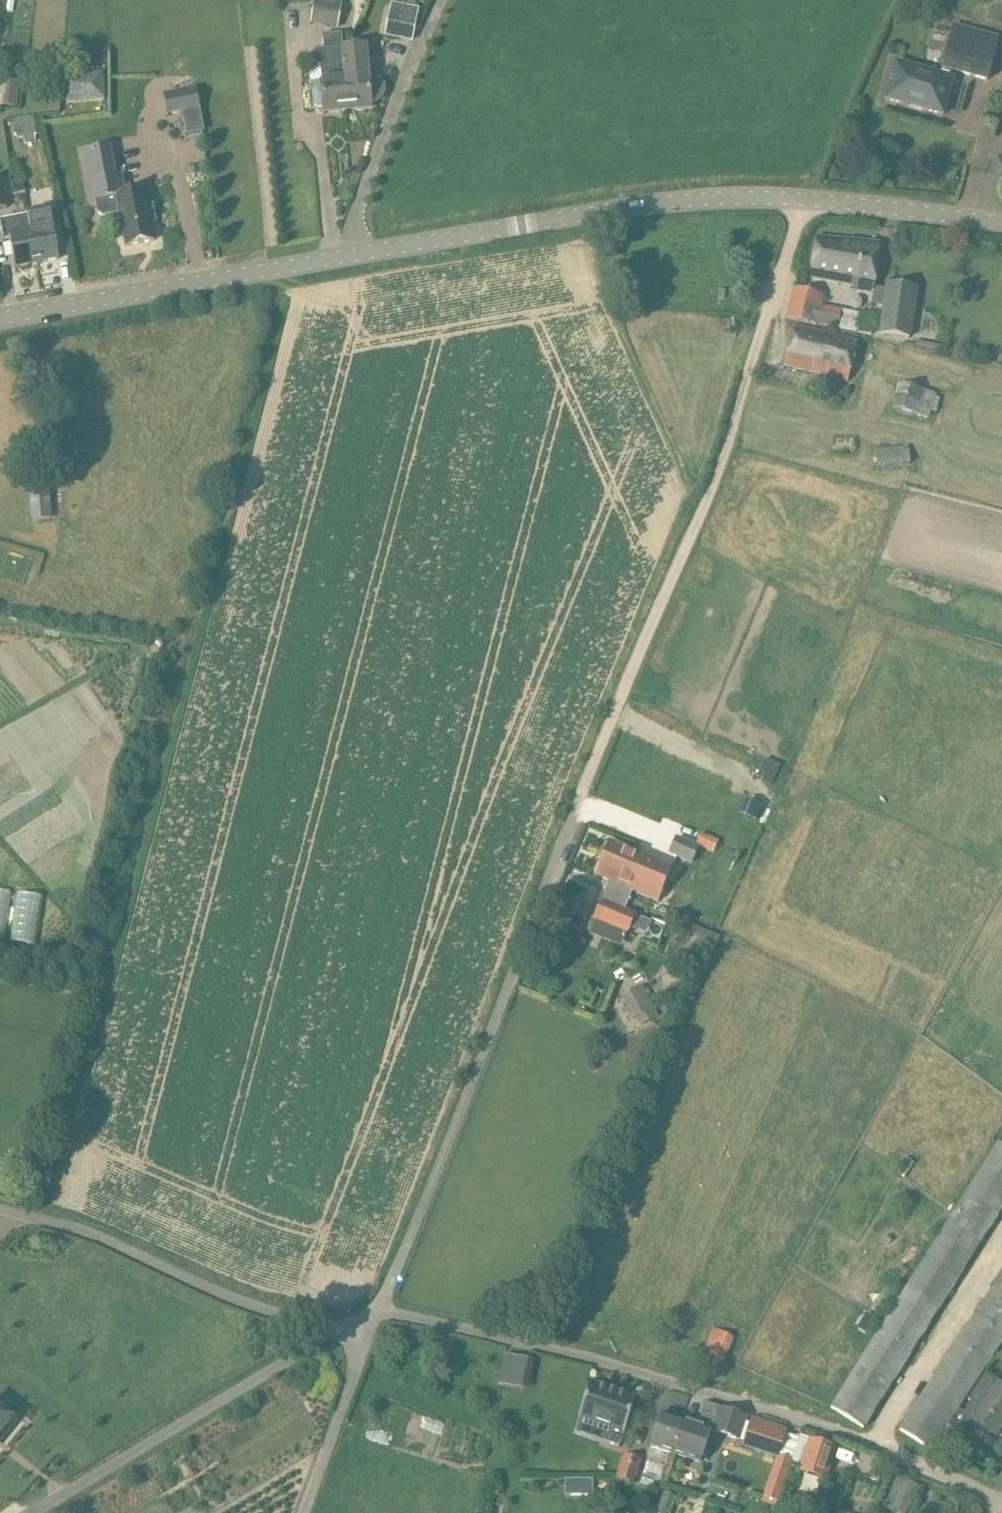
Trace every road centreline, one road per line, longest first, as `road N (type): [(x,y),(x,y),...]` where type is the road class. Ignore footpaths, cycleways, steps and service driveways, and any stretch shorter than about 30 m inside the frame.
road 1 (unclassified): [(0,321),(664,203),(805,199),(1001,224)]
road 2 (unclassified): [(1001,1507),(875,1446),(610,1365),(379,1309)]
road 3 (track): [(805,199),(716,479),(578,806)]
road 4 (unclassified): [(379,1309),(578,806)]
road 5 (unclassified): [(334,1331),(239,1301),(80,1230),(0,1208)]
road 6 (unclassified): [(40,1512),(334,1331)]
road 7 (unclassified): [(304,1512),(355,1372)]

